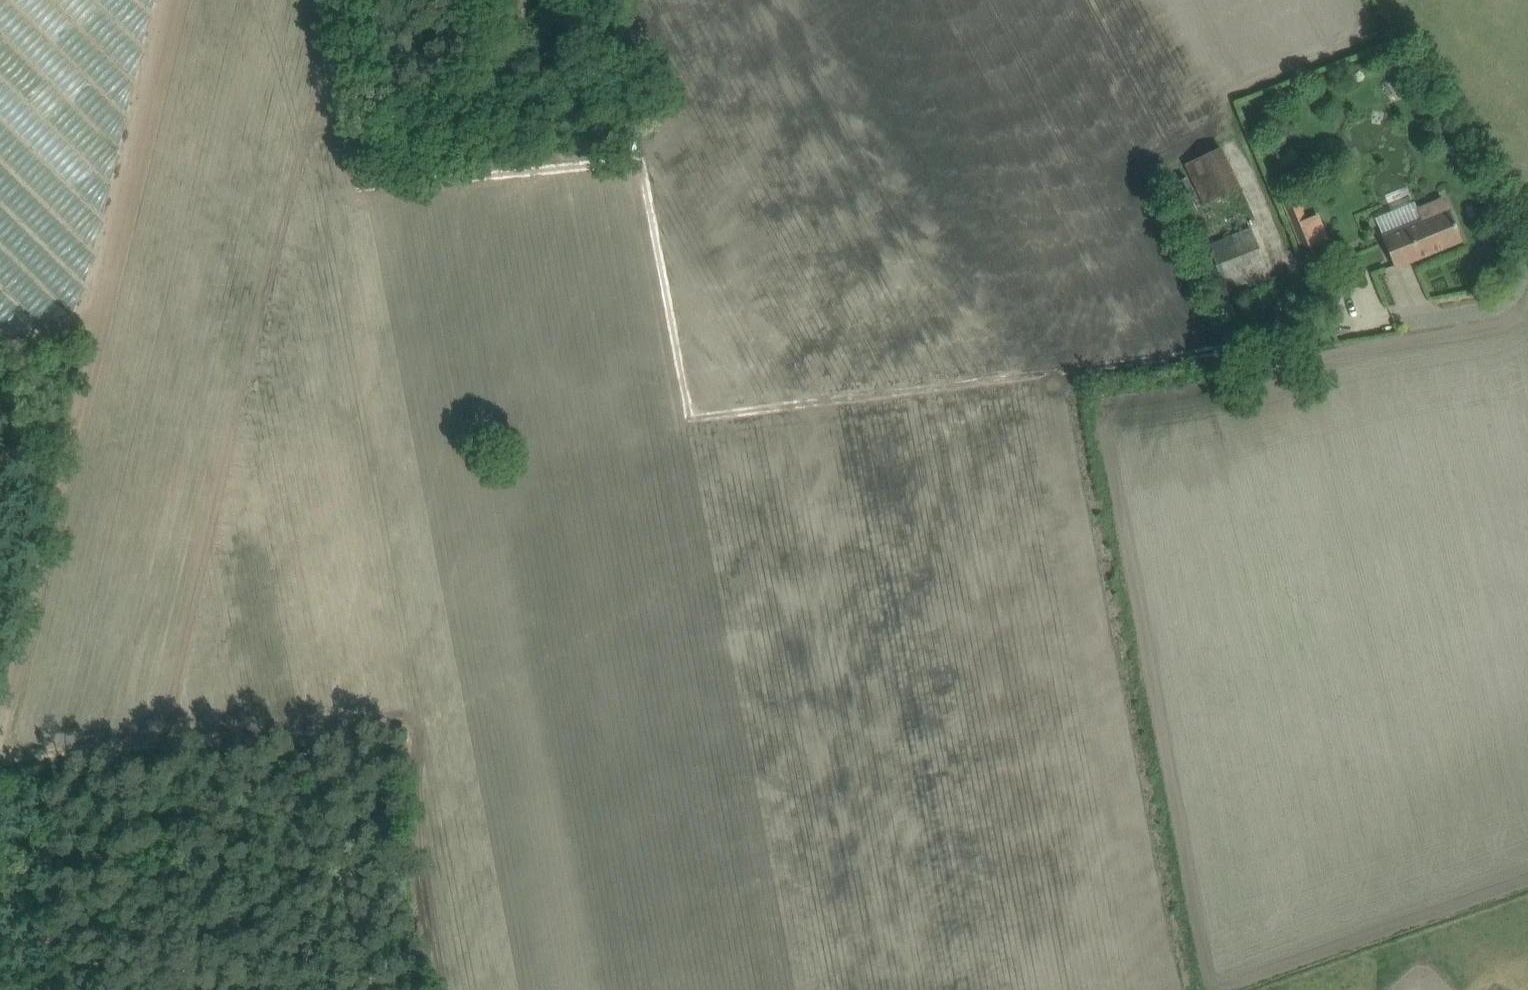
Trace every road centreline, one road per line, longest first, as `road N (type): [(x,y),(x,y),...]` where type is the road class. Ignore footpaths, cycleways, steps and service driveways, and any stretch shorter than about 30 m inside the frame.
road 1 (track): [(321,0),(350,160),(369,184),(404,190),(598,163),(628,169),(647,187),(692,416),(1194,348)]
road 2 (track): [(0,746),(179,0)]
road 3 (unclassified): [(1527,267),(1500,300),(1364,323)]

